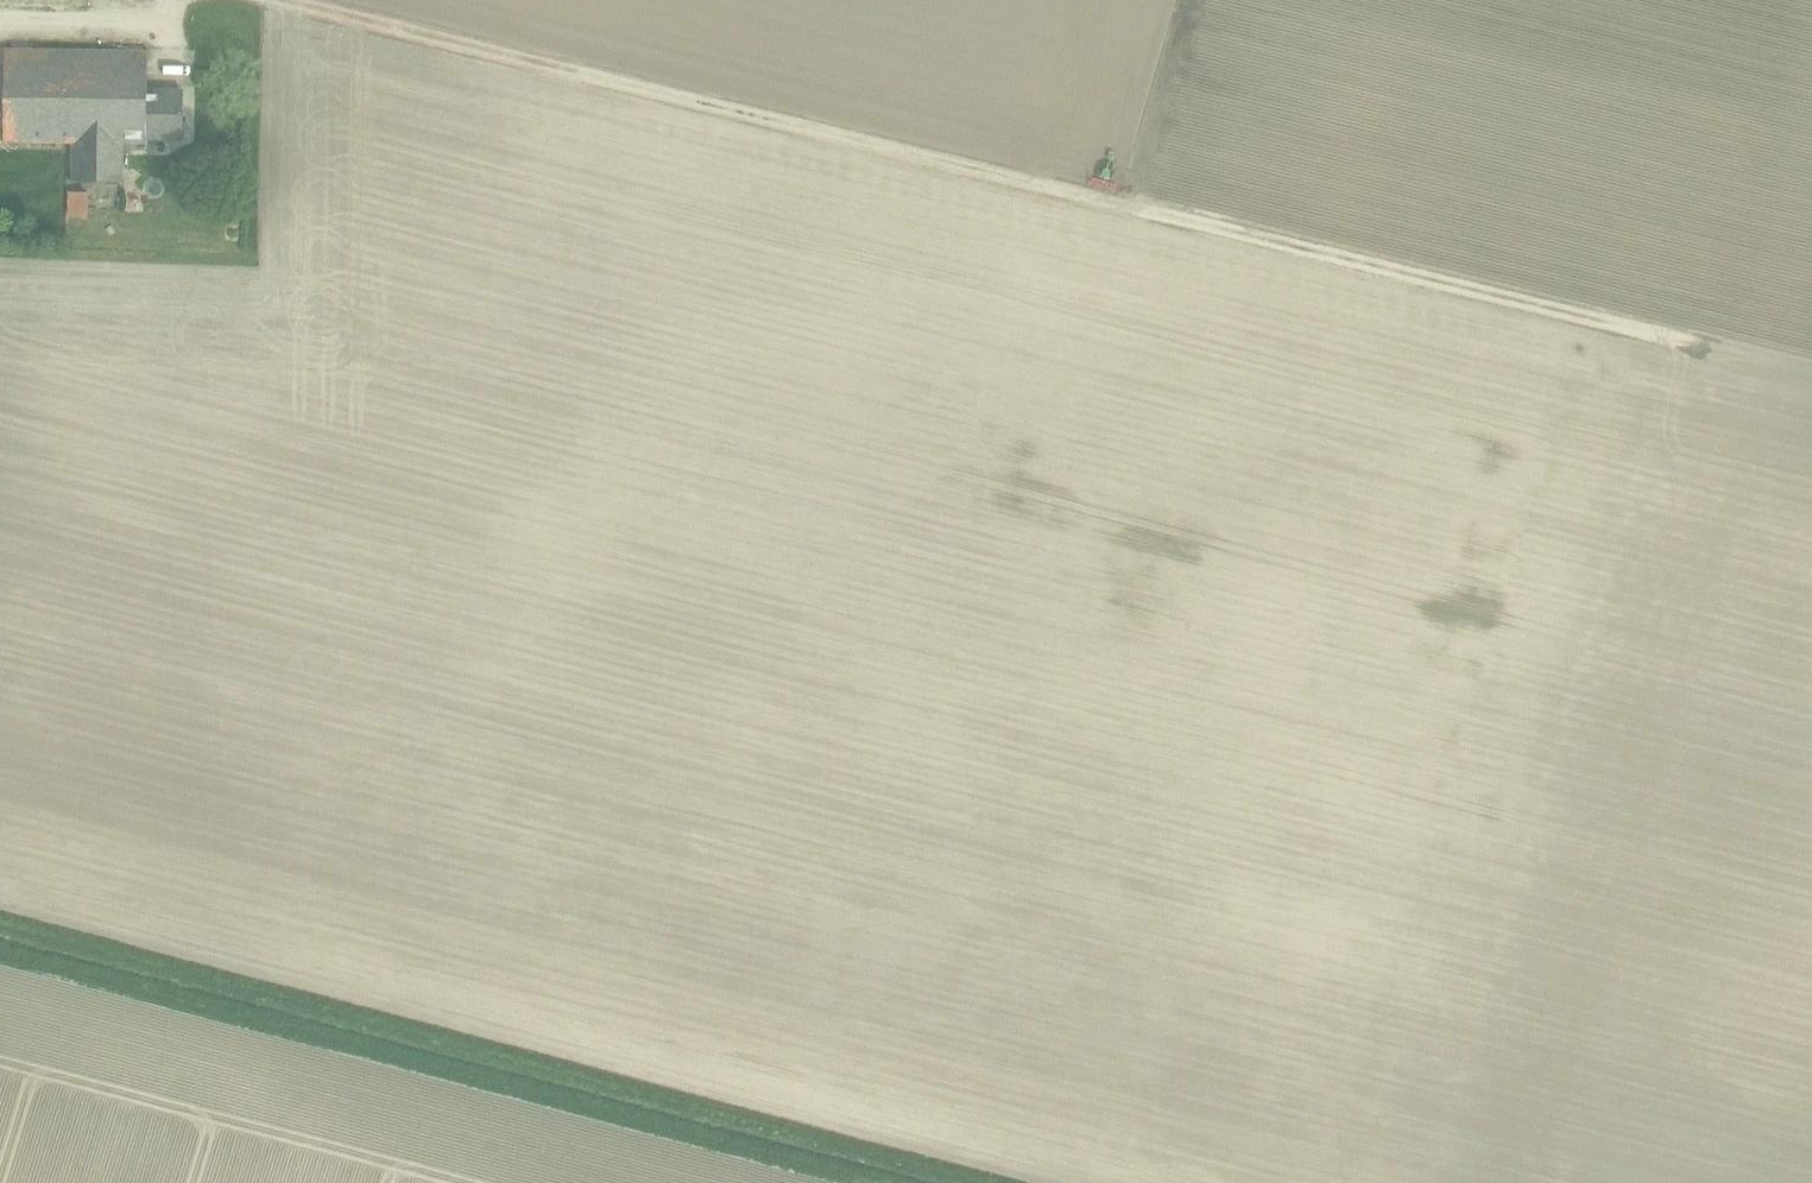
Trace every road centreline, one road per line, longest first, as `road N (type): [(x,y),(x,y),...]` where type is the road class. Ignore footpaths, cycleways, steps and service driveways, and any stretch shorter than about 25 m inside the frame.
road 1 (track): [(1672,341),(260,0)]

